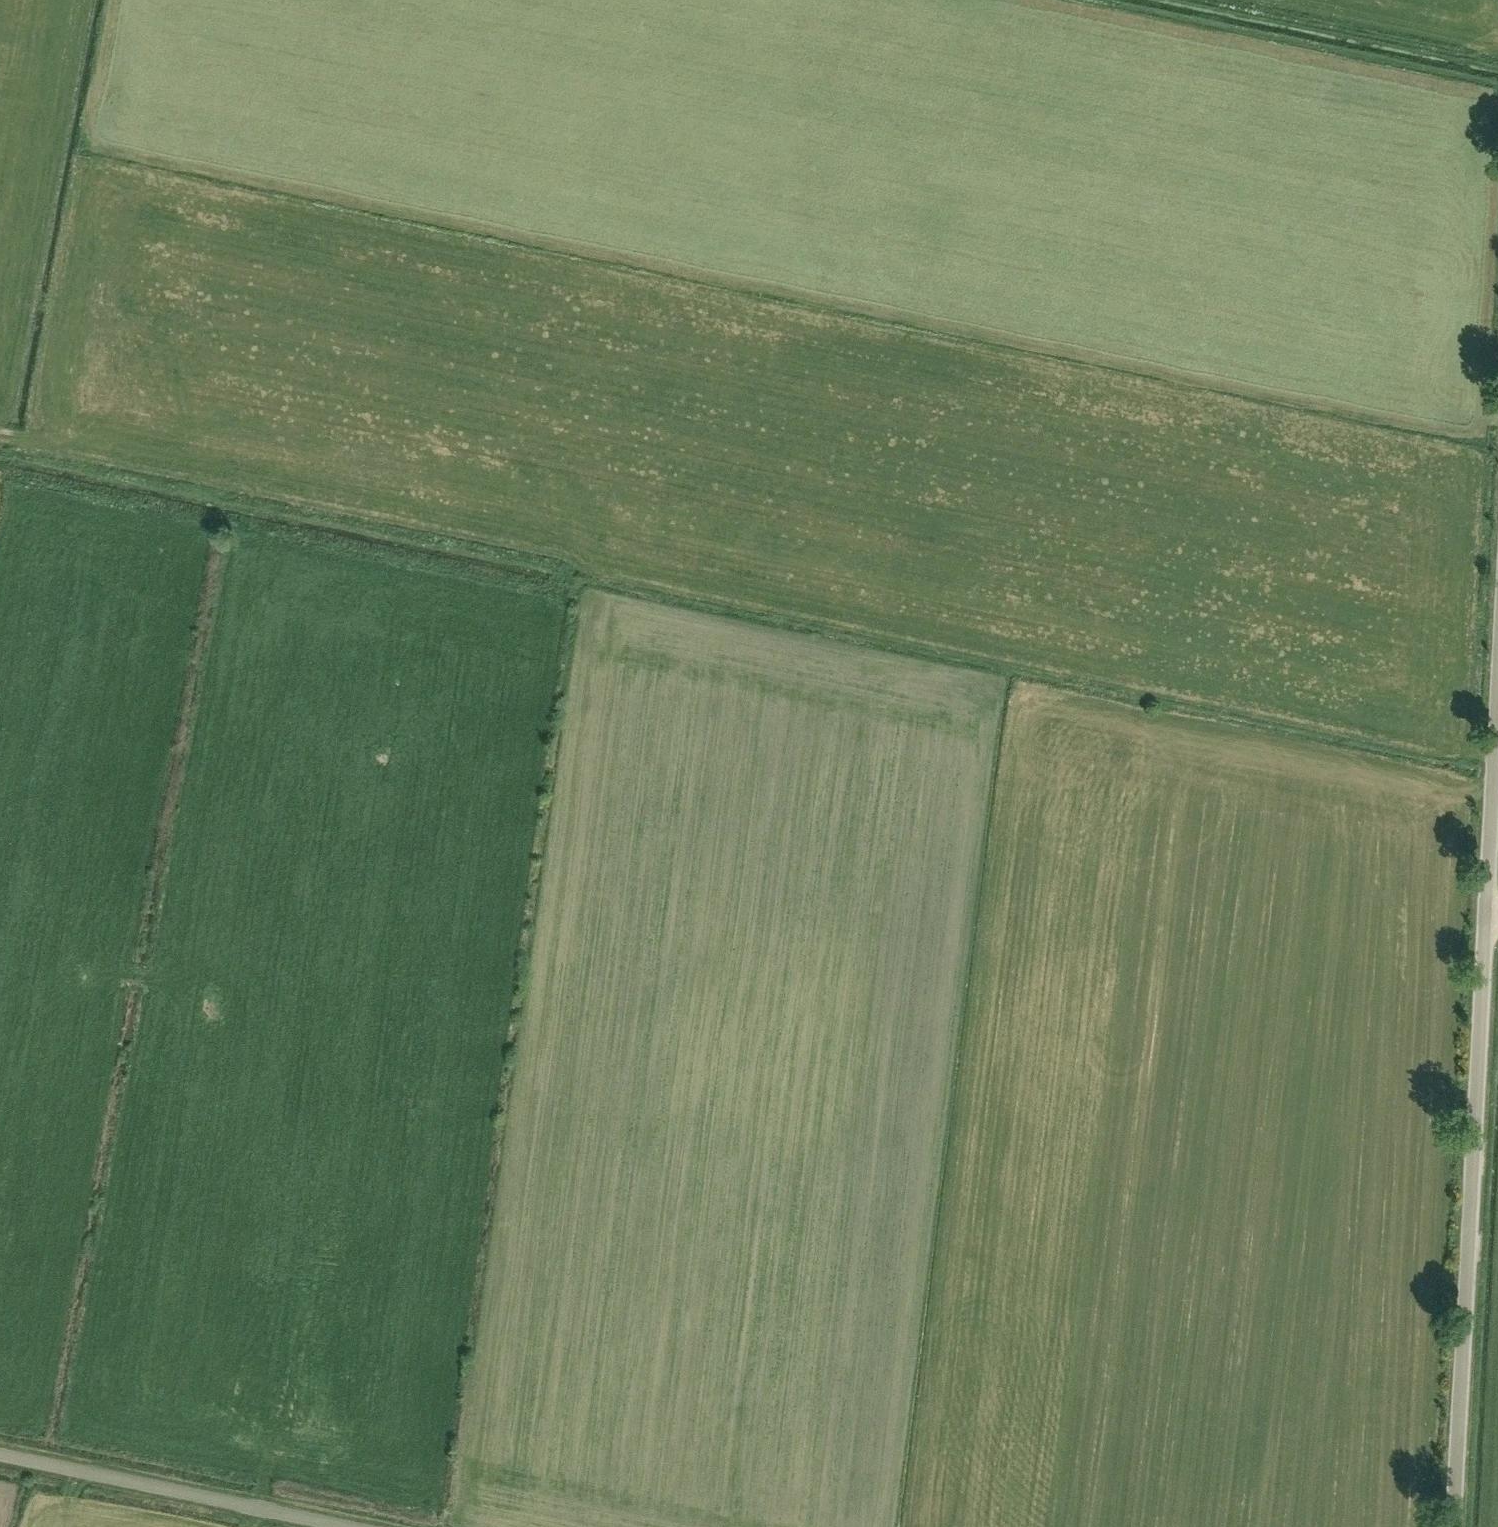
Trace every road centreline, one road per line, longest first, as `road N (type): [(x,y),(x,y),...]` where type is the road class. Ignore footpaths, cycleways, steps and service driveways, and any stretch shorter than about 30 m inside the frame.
road 1 (unclassified): [(1454,1526),(1497,774)]
road 2 (unclassified): [(343,1526),(0,1456)]

